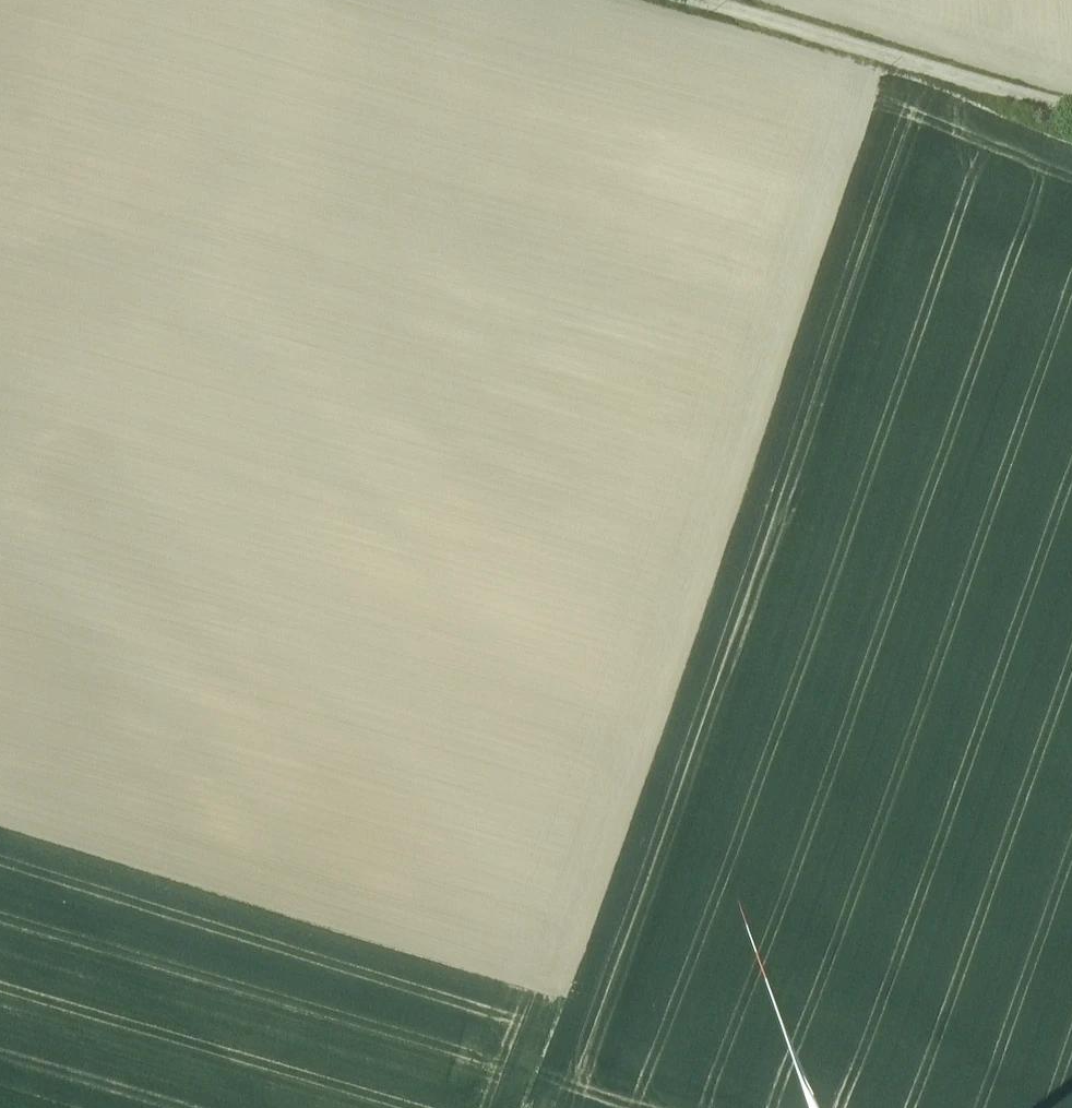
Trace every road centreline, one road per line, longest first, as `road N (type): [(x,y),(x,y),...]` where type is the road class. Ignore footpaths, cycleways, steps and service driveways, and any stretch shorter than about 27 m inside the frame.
road 1 (track): [(735,0),(1071,102)]

